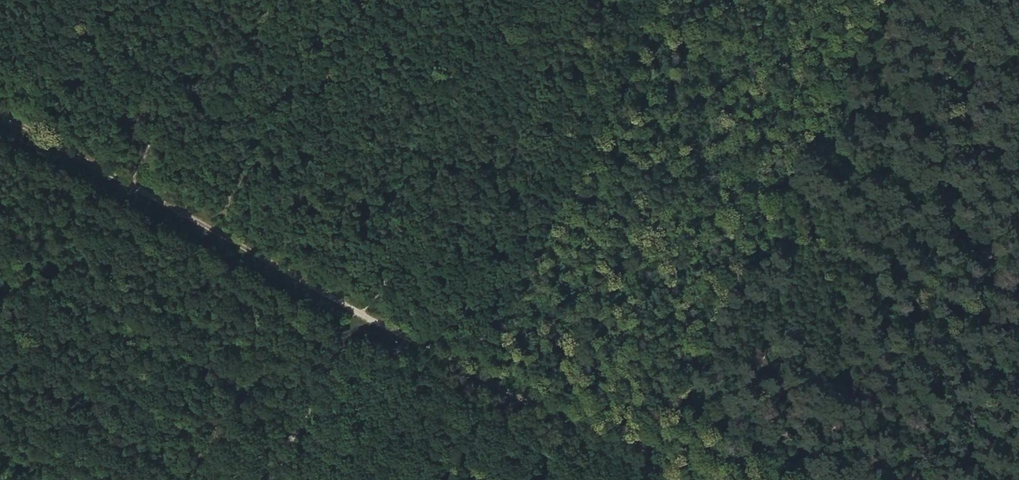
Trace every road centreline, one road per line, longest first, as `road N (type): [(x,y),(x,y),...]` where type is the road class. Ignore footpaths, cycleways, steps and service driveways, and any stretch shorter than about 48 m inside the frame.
road 1 (track): [(0,111),(680,479)]
road 2 (track): [(875,0),(651,464)]
road 3 (track): [(133,183),(221,0)]

